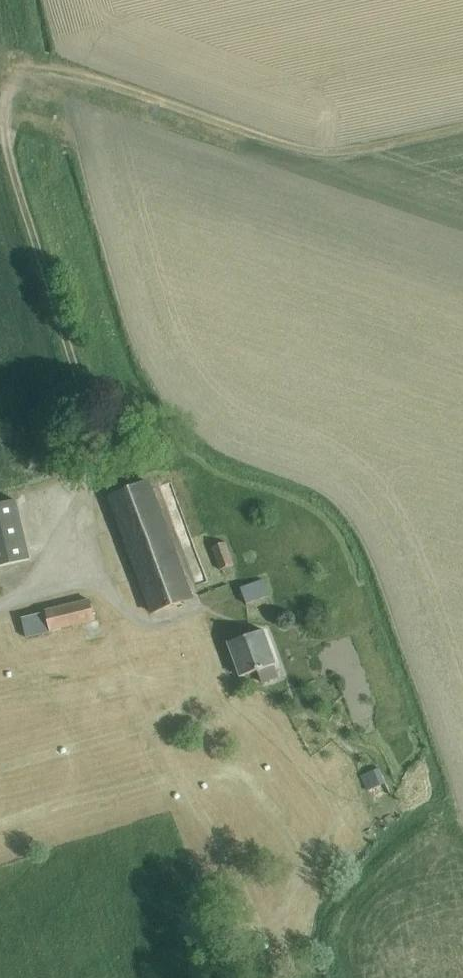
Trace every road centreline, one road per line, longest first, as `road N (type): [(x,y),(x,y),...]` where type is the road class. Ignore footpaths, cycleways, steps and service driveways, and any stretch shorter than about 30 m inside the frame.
road 1 (track): [(462,129),(329,155),(80,76),(29,79),(7,96),(12,164),(96,448),(74,587)]
road 2 (unclassified): [(0,606),(89,587),(147,623),(195,611)]

